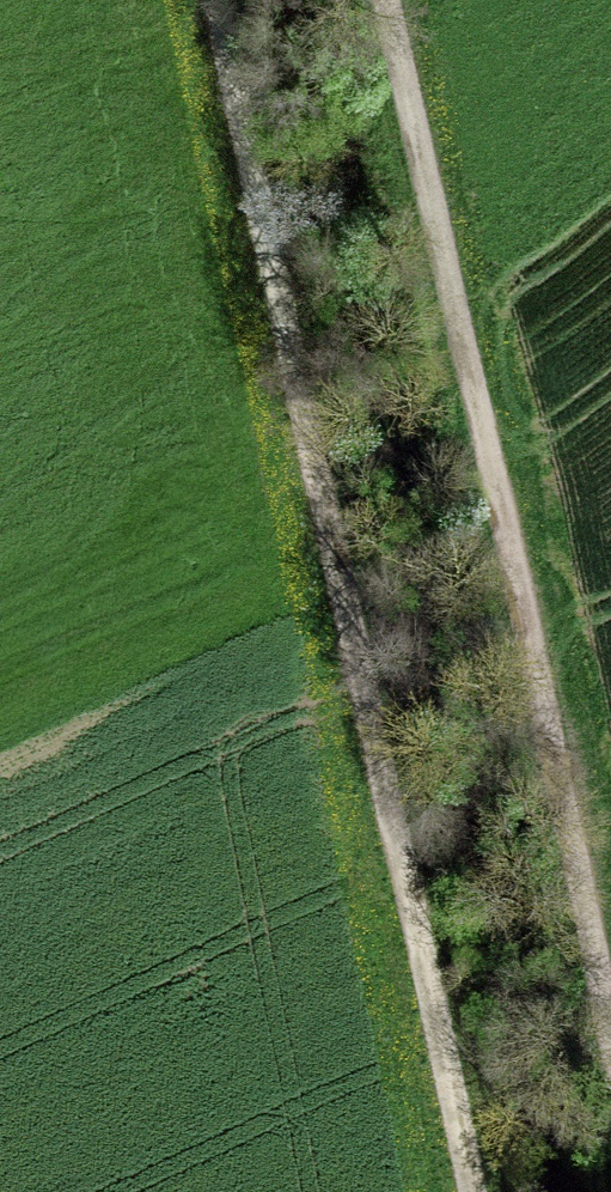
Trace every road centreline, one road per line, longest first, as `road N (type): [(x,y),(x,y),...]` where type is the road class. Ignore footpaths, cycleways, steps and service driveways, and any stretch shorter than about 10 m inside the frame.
road 1 (track): [(452,1191),(295,459),(209,0)]
road 2 (track): [(410,0),(610,1063)]

